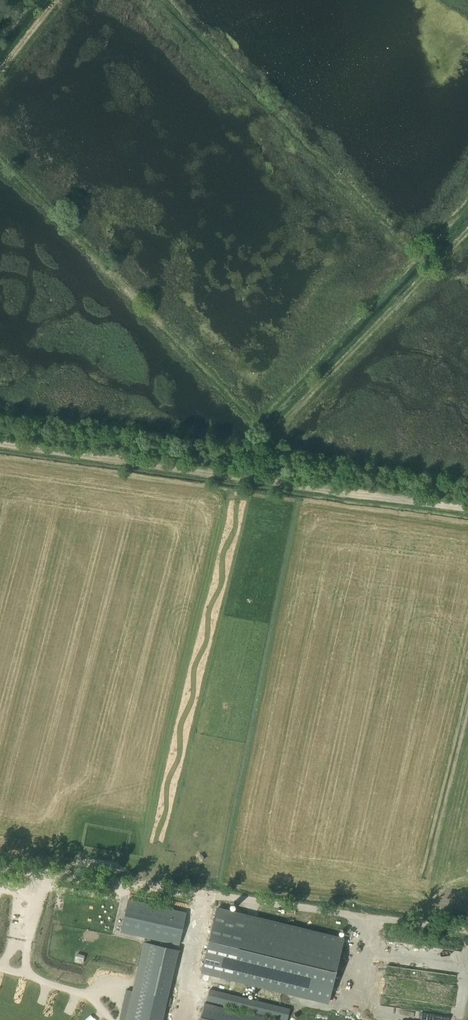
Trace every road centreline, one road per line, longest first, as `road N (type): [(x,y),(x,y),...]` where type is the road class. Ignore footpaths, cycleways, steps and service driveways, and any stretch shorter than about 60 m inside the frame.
road 1 (track): [(0,444),(467,508)]
road 2 (track): [(0,868),(467,931)]

